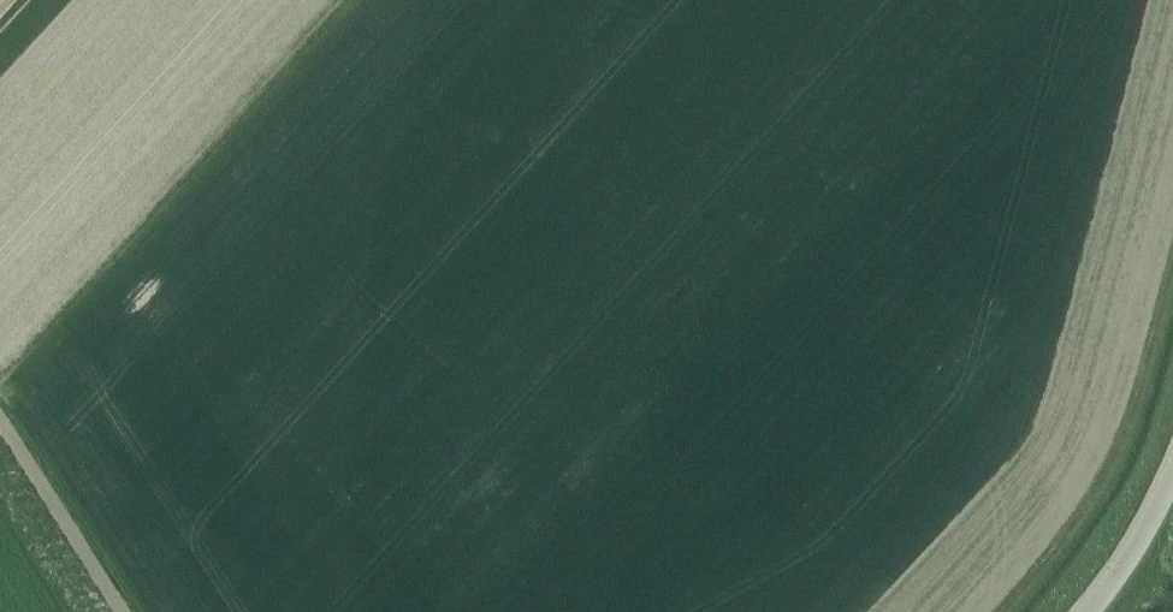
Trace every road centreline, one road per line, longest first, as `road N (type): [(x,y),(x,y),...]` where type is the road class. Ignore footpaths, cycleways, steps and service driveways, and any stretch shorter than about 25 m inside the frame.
road 1 (tertiary): [(1085,611),(1121,566),(1172,471)]

